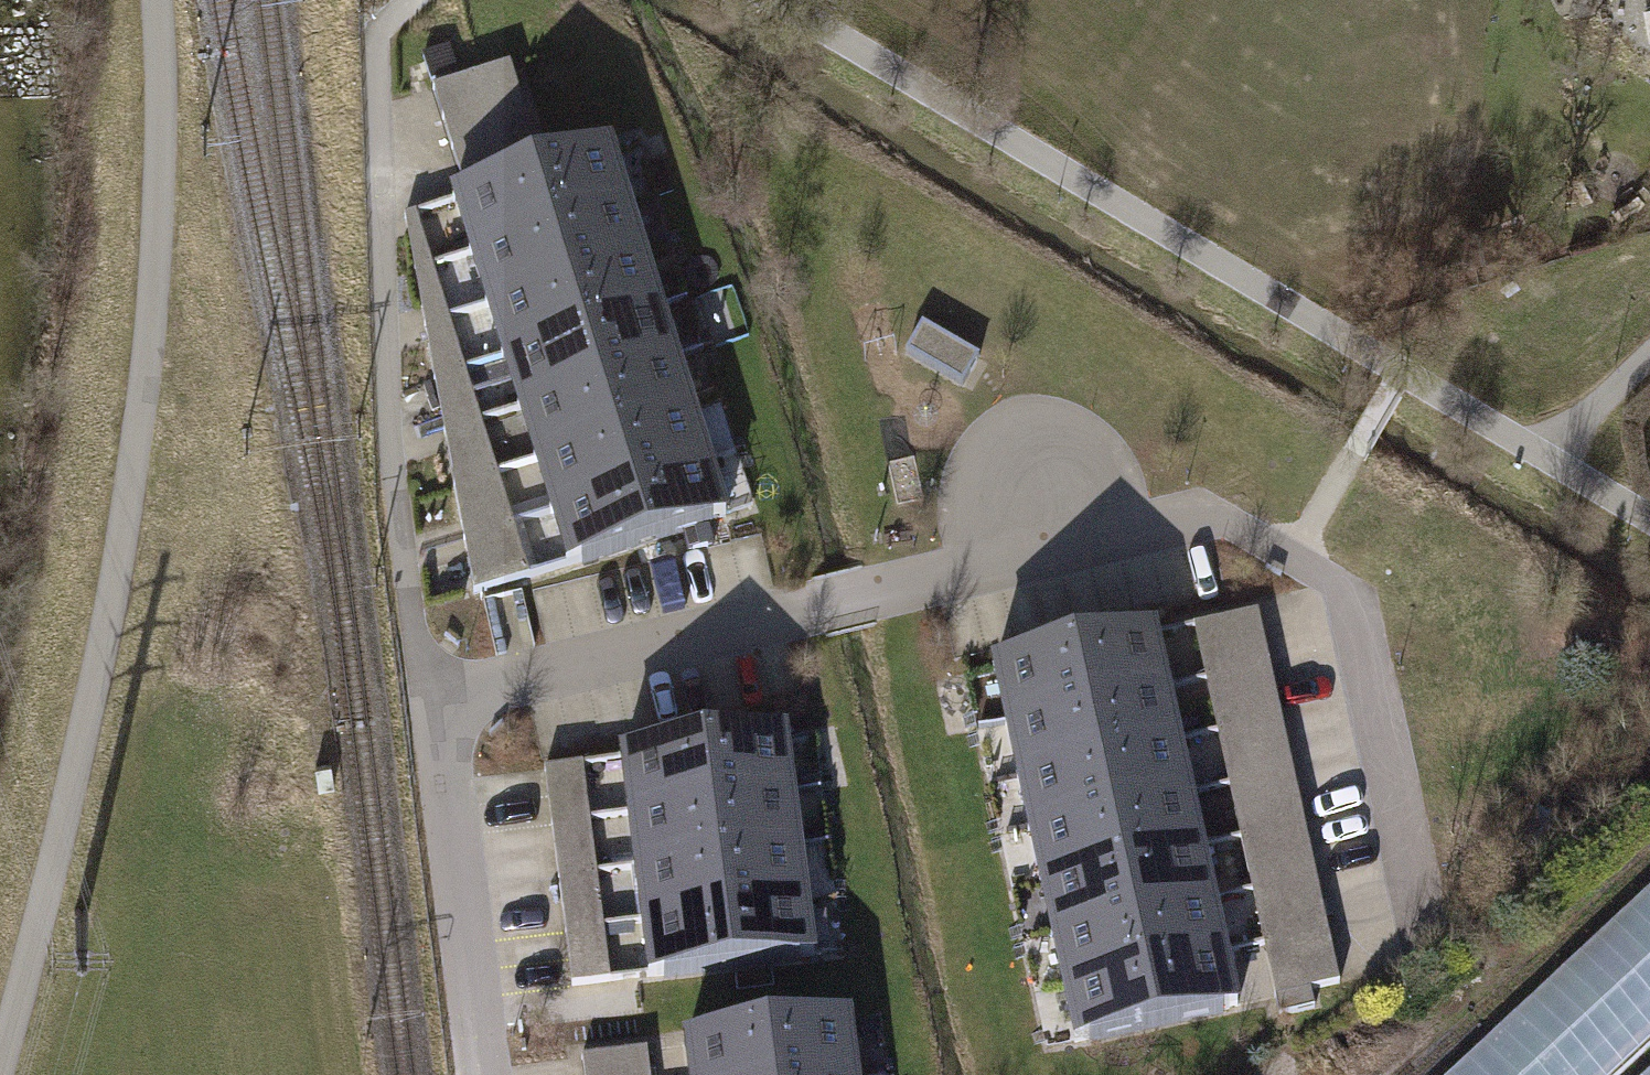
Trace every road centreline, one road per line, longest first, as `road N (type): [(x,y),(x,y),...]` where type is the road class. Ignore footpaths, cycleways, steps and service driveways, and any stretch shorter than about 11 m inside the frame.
road 1 (residential): [(476,1074),(426,702),(1196,514),(1345,589),(1423,937)]
road 2 (track): [(157,0),(163,63),(116,592),(0,1071)]
road 3 (track): [(1288,559),(1399,373)]
road 4 (residential): [(1649,358),(1549,457)]

